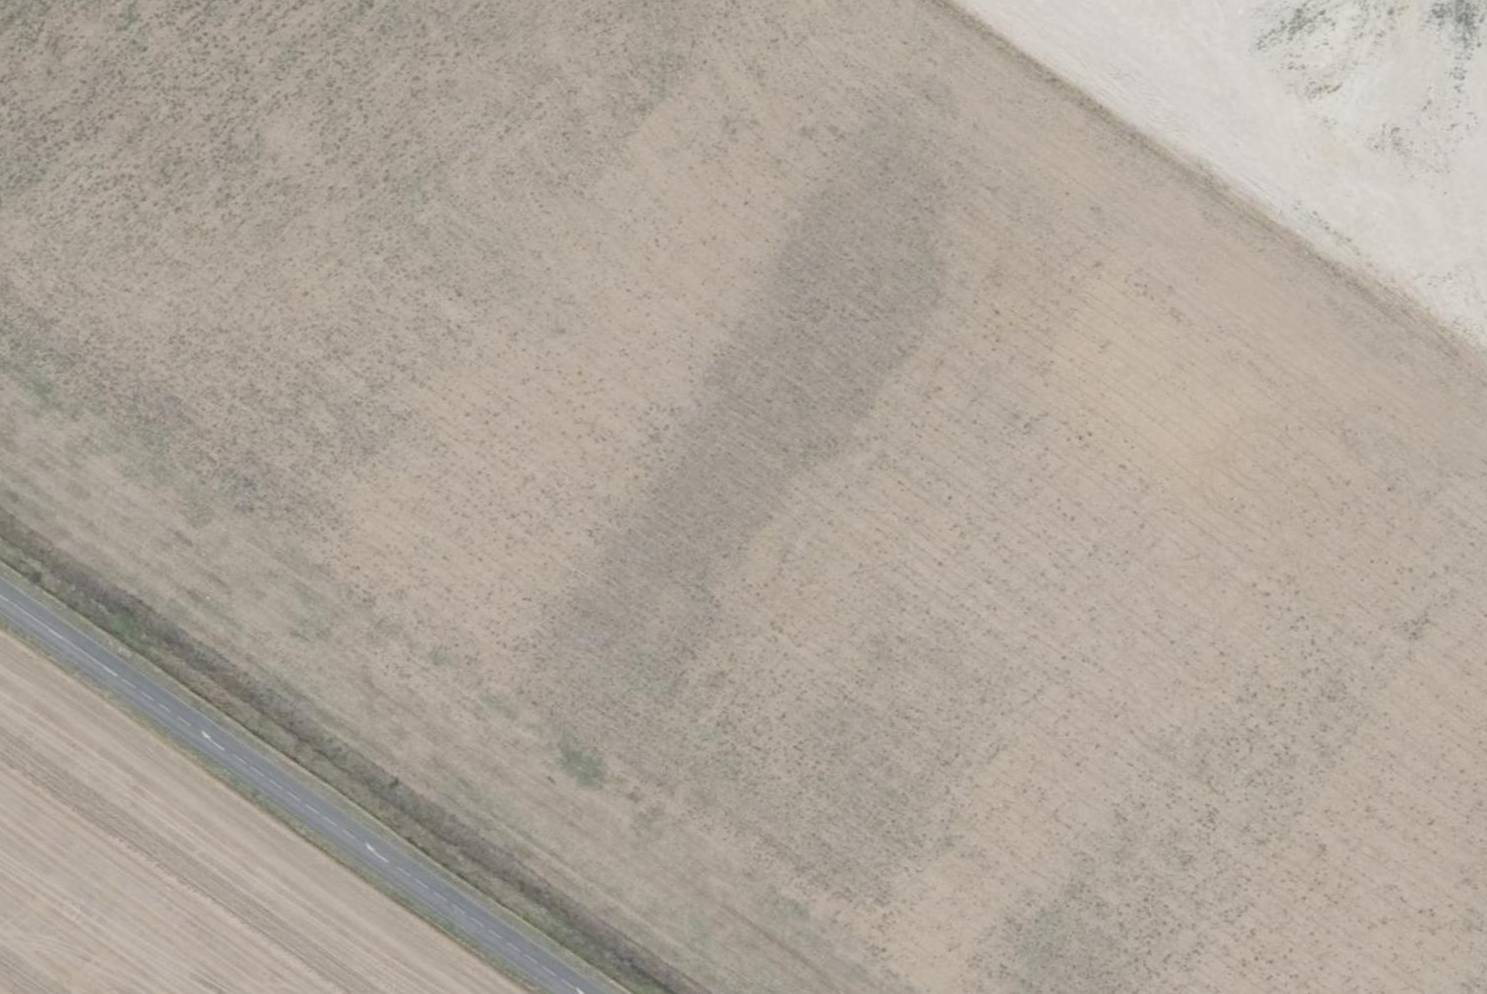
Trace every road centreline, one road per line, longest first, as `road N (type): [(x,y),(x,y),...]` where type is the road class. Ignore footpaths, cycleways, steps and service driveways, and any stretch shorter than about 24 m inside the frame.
road 1 (tertiary): [(586,993),(0,594)]

